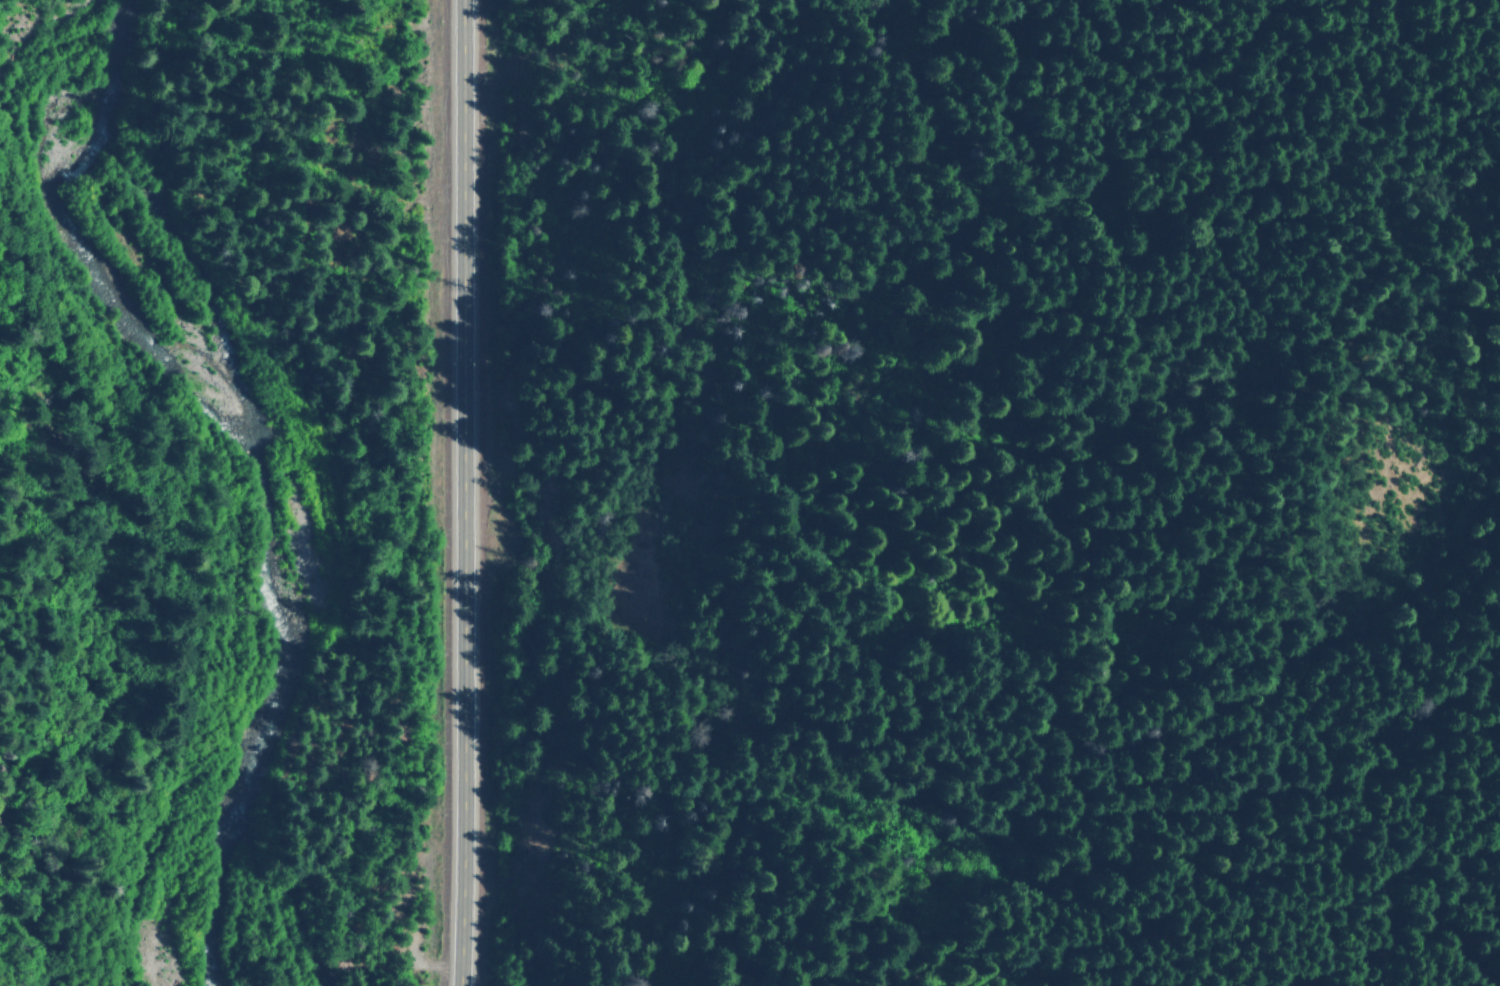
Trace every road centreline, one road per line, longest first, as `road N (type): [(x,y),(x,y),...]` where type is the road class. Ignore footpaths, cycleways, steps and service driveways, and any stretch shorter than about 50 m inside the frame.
road 1 (primary): [(457,985),(458,0)]

